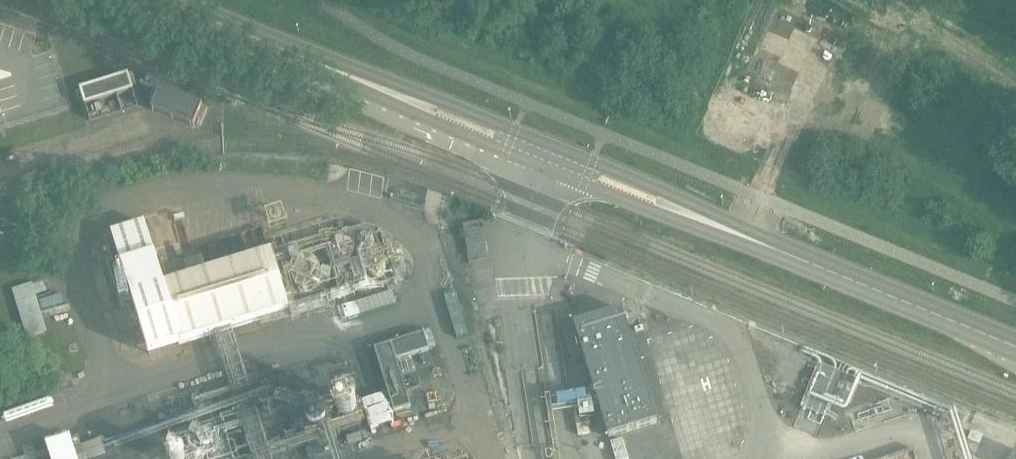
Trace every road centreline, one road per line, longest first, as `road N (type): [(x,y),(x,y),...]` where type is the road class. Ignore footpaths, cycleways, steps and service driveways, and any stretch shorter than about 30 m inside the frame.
road 1 (tertiary): [(1015,352),(160,0)]

